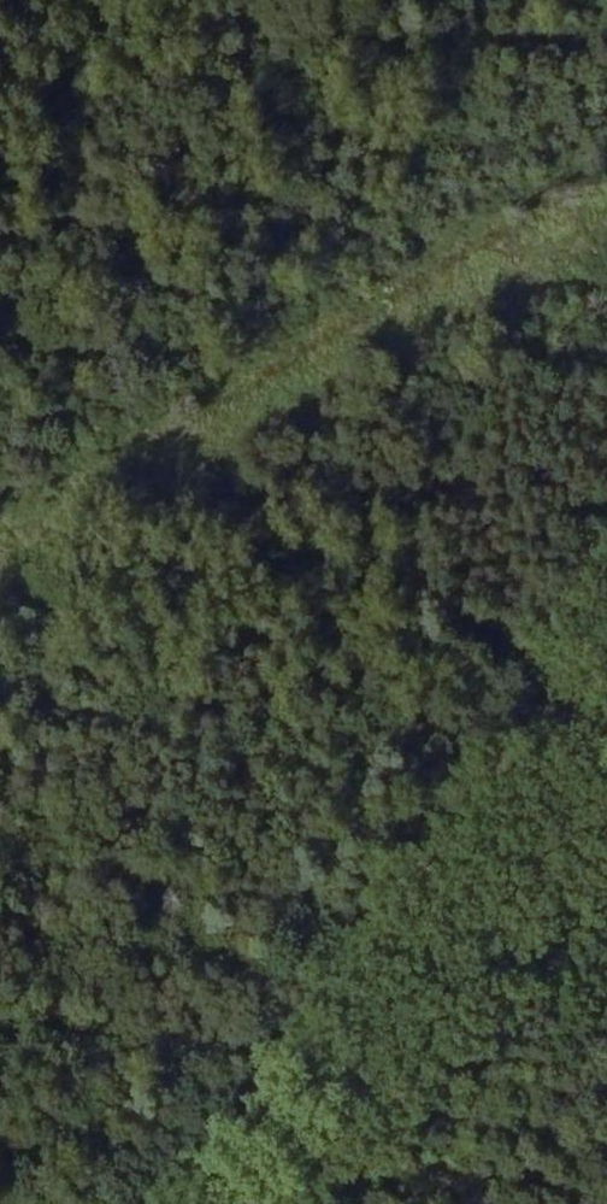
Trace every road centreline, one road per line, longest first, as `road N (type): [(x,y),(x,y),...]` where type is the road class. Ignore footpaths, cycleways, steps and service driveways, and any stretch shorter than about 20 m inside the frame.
road 1 (track): [(250,1203),(606,740)]

